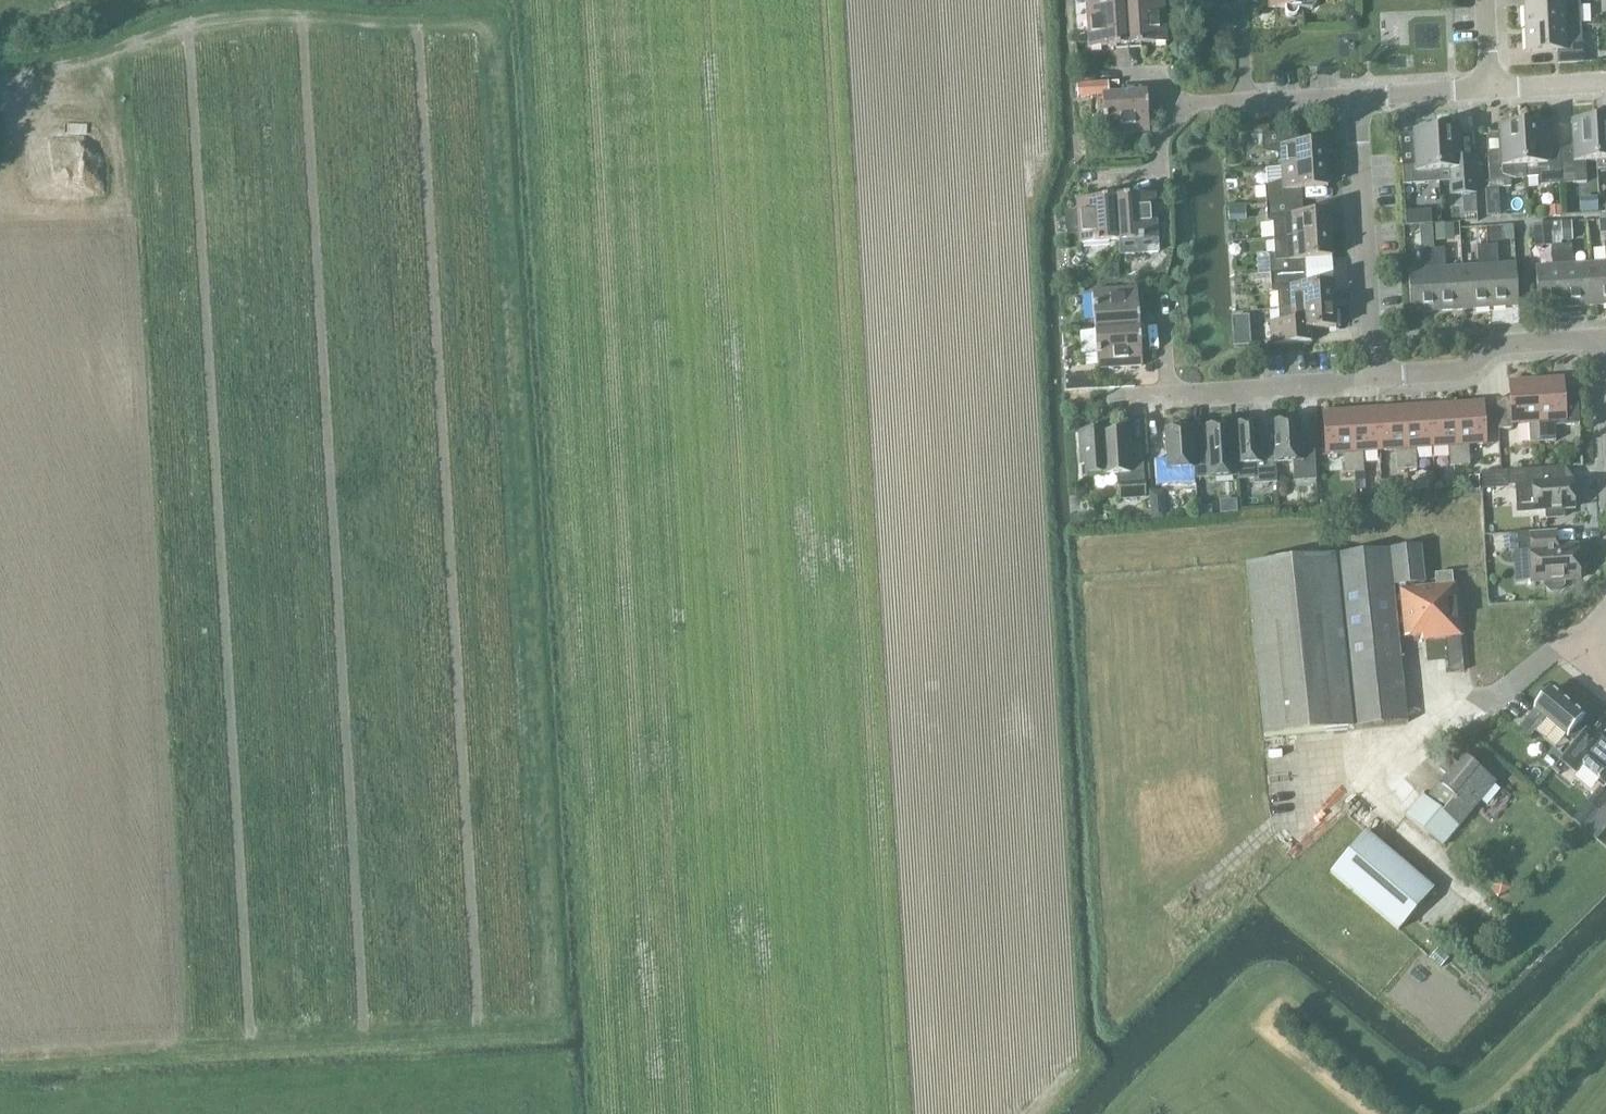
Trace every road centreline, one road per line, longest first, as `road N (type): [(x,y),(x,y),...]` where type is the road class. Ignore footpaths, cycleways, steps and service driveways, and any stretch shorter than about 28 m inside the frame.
road 1 (residential): [(1376,376),(1354,97)]
road 2 (residential): [(1605,358),(1586,340),(1533,342),(1500,346),(1460,371),(1376,376)]
road 3 (residential): [(1170,398),(1376,376)]
road 4 (residential): [(1173,108),(1354,97)]
road 5 (residential): [(1354,97),(1492,87)]
road 6 (residential): [(1090,178),(1145,175),(1173,108)]

